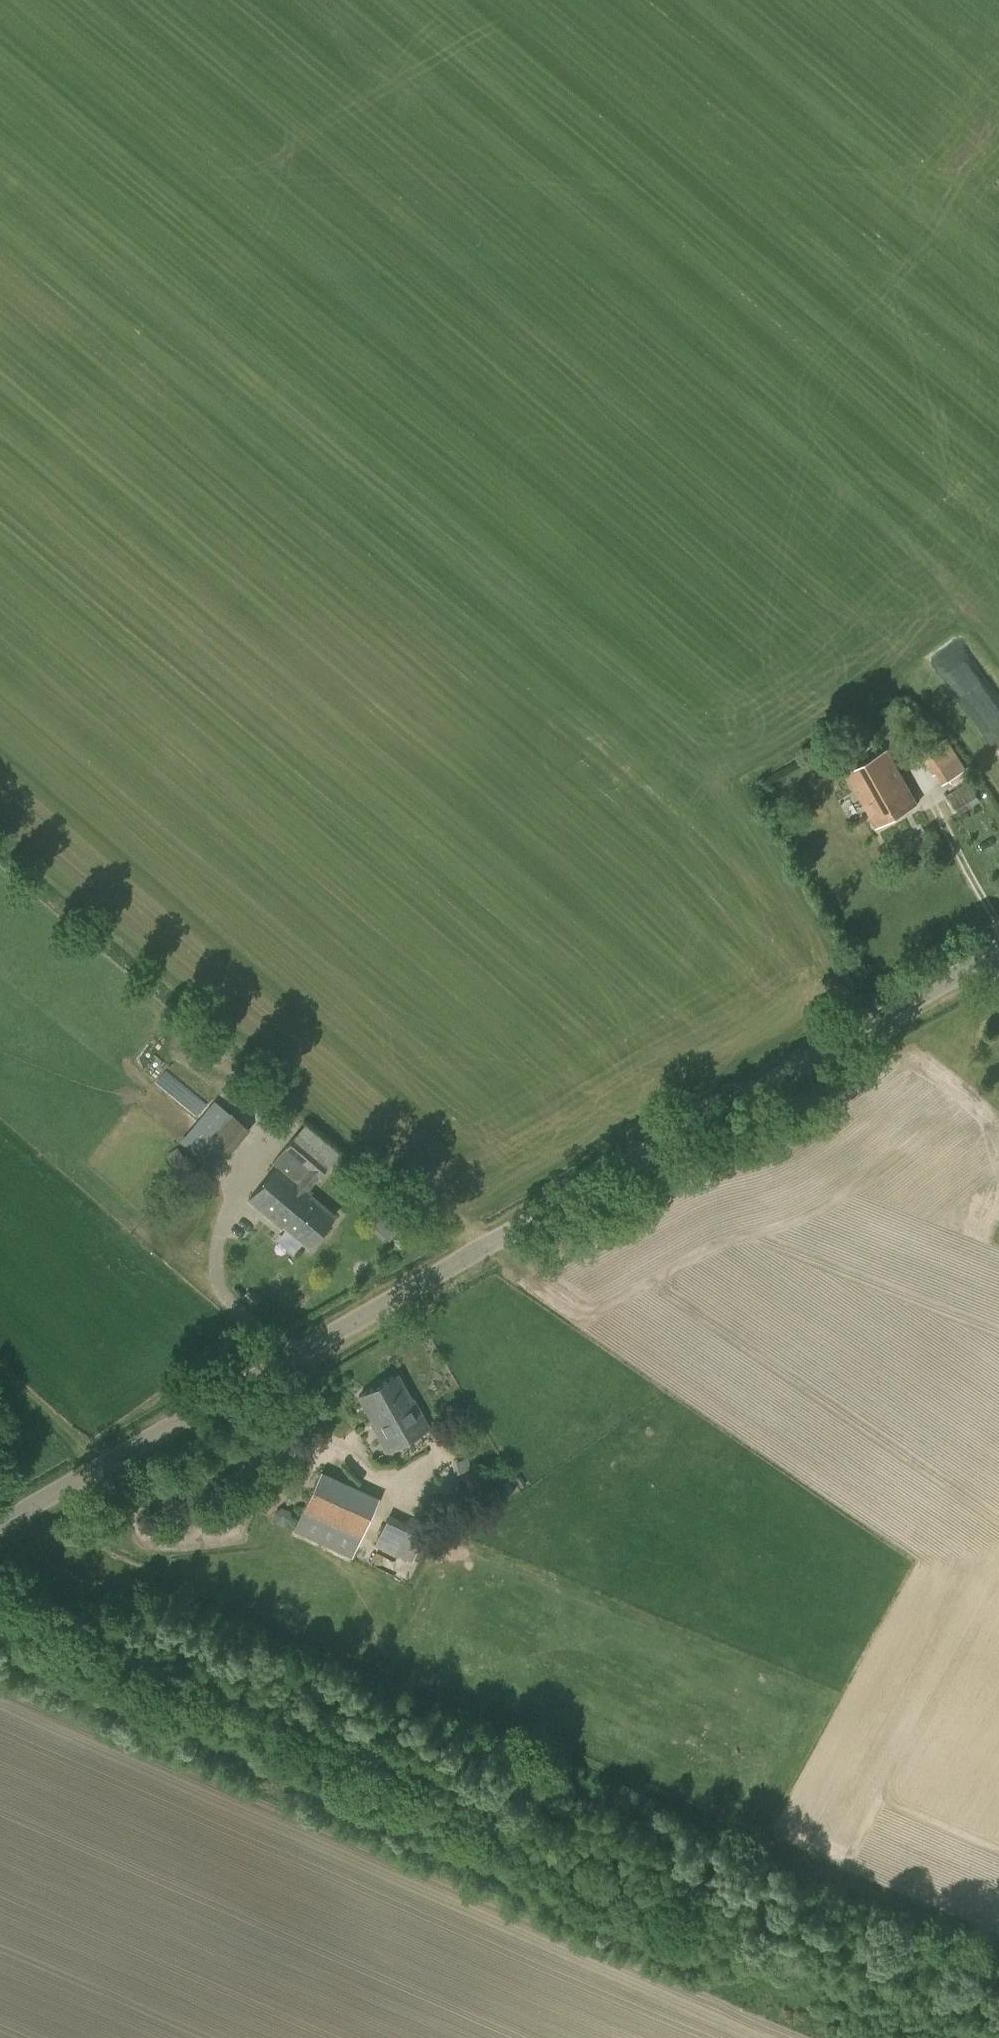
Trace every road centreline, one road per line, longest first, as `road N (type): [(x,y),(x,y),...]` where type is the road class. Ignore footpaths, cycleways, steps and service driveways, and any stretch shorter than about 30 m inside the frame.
road 1 (unclassified): [(0,1522),(998,947)]

